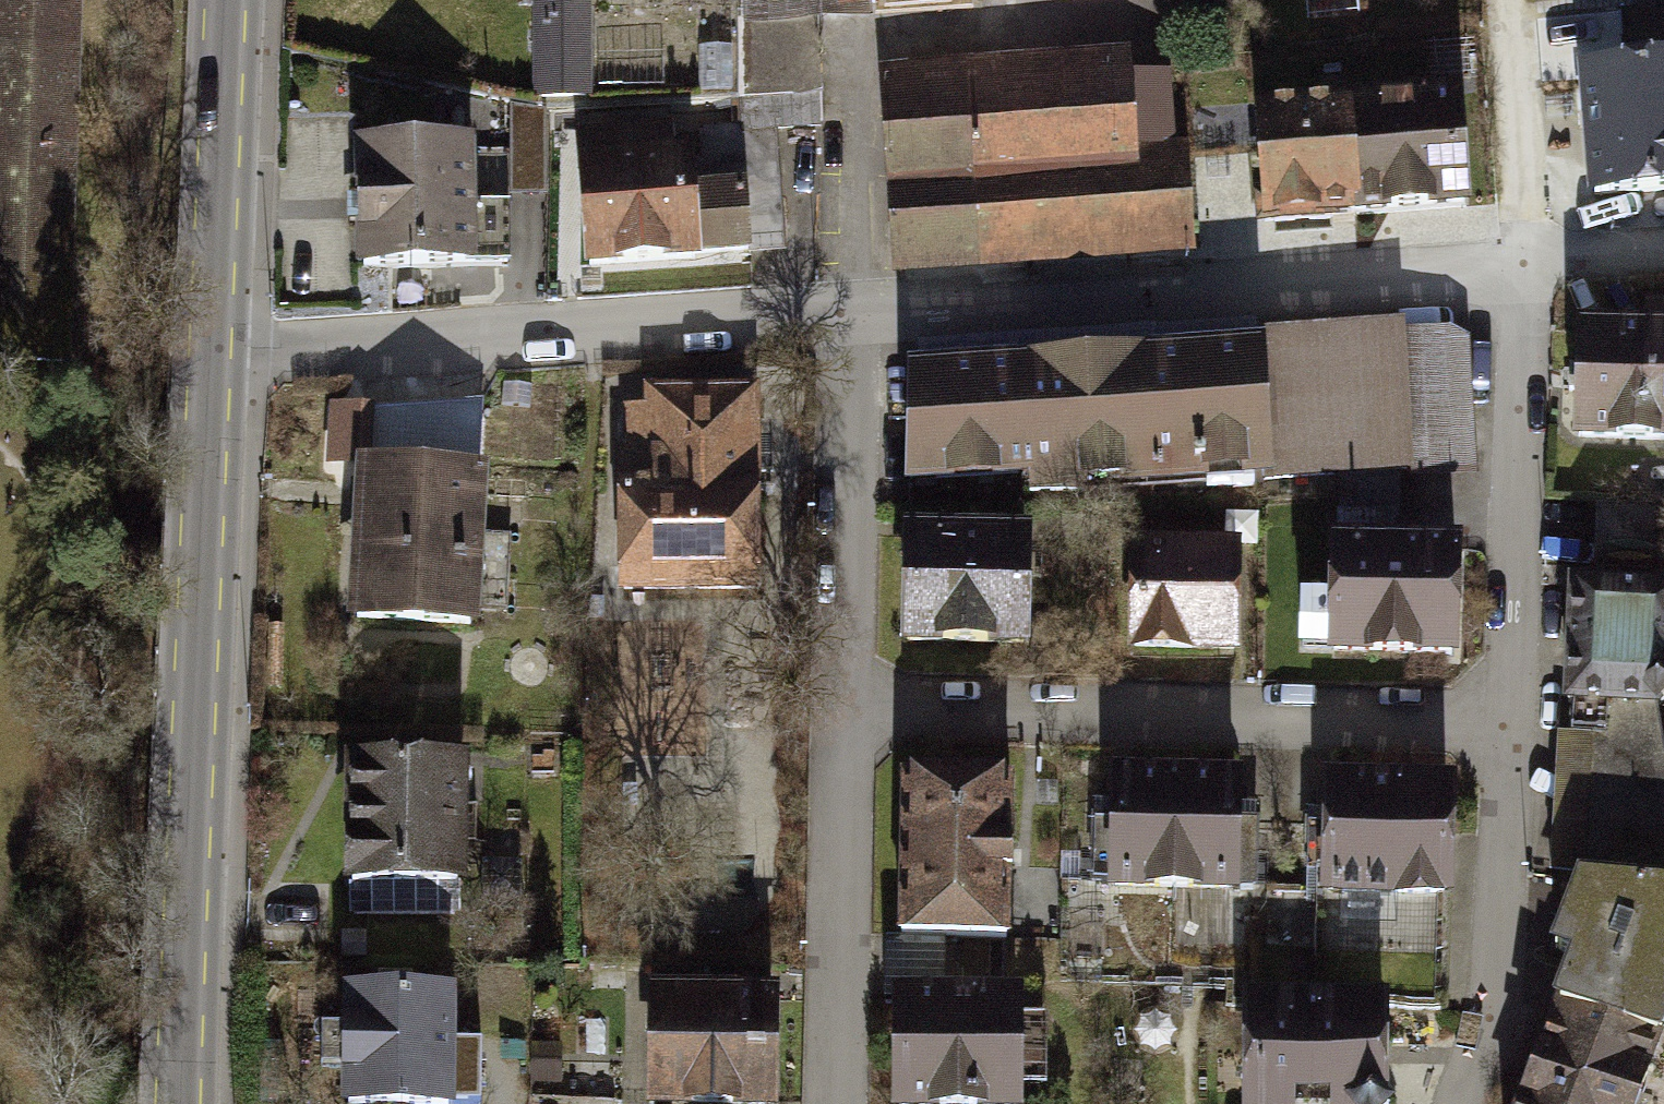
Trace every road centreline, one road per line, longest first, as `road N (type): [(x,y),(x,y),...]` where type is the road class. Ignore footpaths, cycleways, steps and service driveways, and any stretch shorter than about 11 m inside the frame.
road 1 (tertiary): [(179,1103),(209,349)]
road 2 (residential): [(1524,268),(839,310)]
road 3 (residential): [(837,723),(1506,722)]
road 4 (residential): [(839,310),(209,349)]
road 5 (track): [(0,443),(56,519),(71,601),(45,798),(0,916)]
road 6 (residential): [(1506,722),(1524,268)]
road 7 (residential): [(837,723),(839,310)]
road 8 (residential): [(1456,1103),(1490,1020),(1506,722)]
road 9 (residential): [(830,1103),(837,723)]
road 10 (tertiary): [(209,349),(228,0)]
road 11 (residential): [(1524,268),(1505,0)]
road 12 (residential): [(1663,257),(1524,268)]

